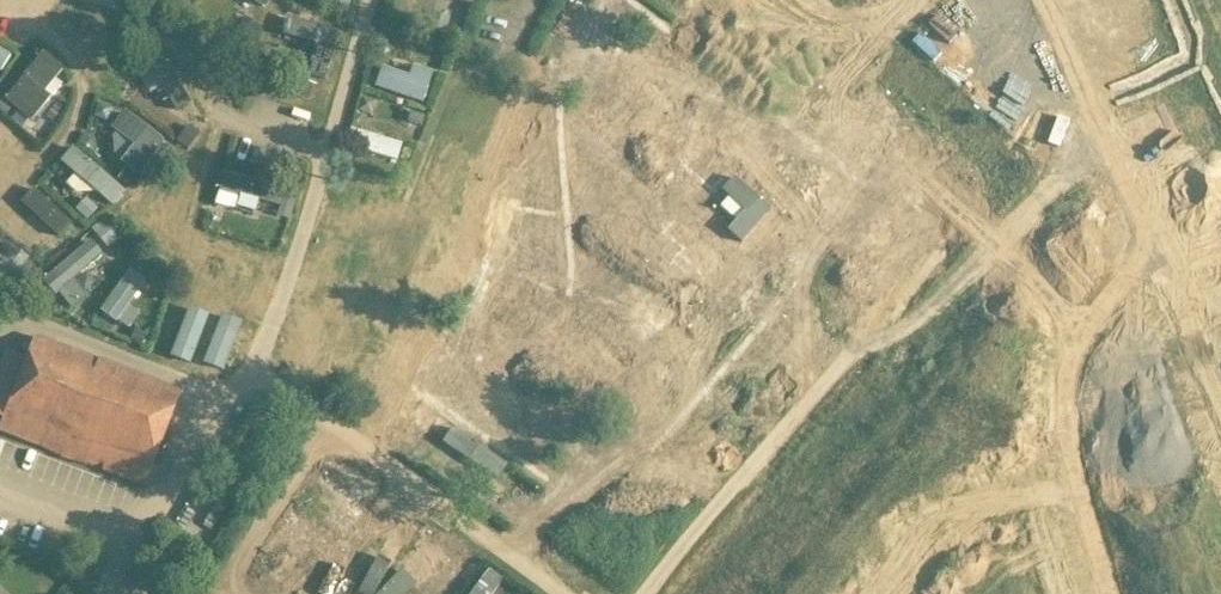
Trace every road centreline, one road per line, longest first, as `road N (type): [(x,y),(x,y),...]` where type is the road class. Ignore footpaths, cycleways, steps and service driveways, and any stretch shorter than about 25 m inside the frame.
road 1 (track): [(1044,0),(1111,135),(1220,413)]
road 2 (track): [(898,593),(907,545),(928,515),(975,491),(1030,505),(1097,564),(1105,593)]

